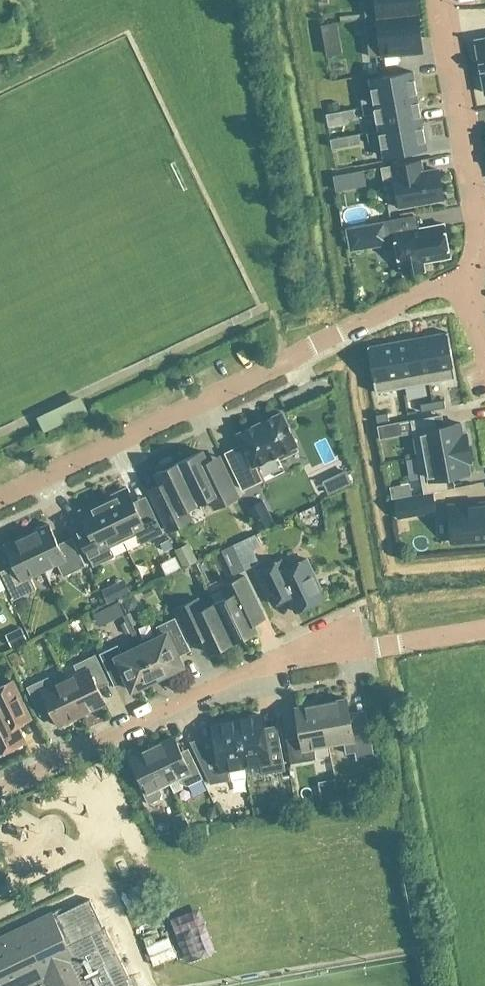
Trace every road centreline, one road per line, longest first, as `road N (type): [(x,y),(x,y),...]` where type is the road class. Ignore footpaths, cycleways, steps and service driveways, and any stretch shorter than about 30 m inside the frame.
road 1 (residential): [(0,792),(238,672),(484,626)]
road 2 (residential): [(0,499),(458,278)]
road 3 (residential): [(458,278),(473,262),(478,230),(440,0)]

